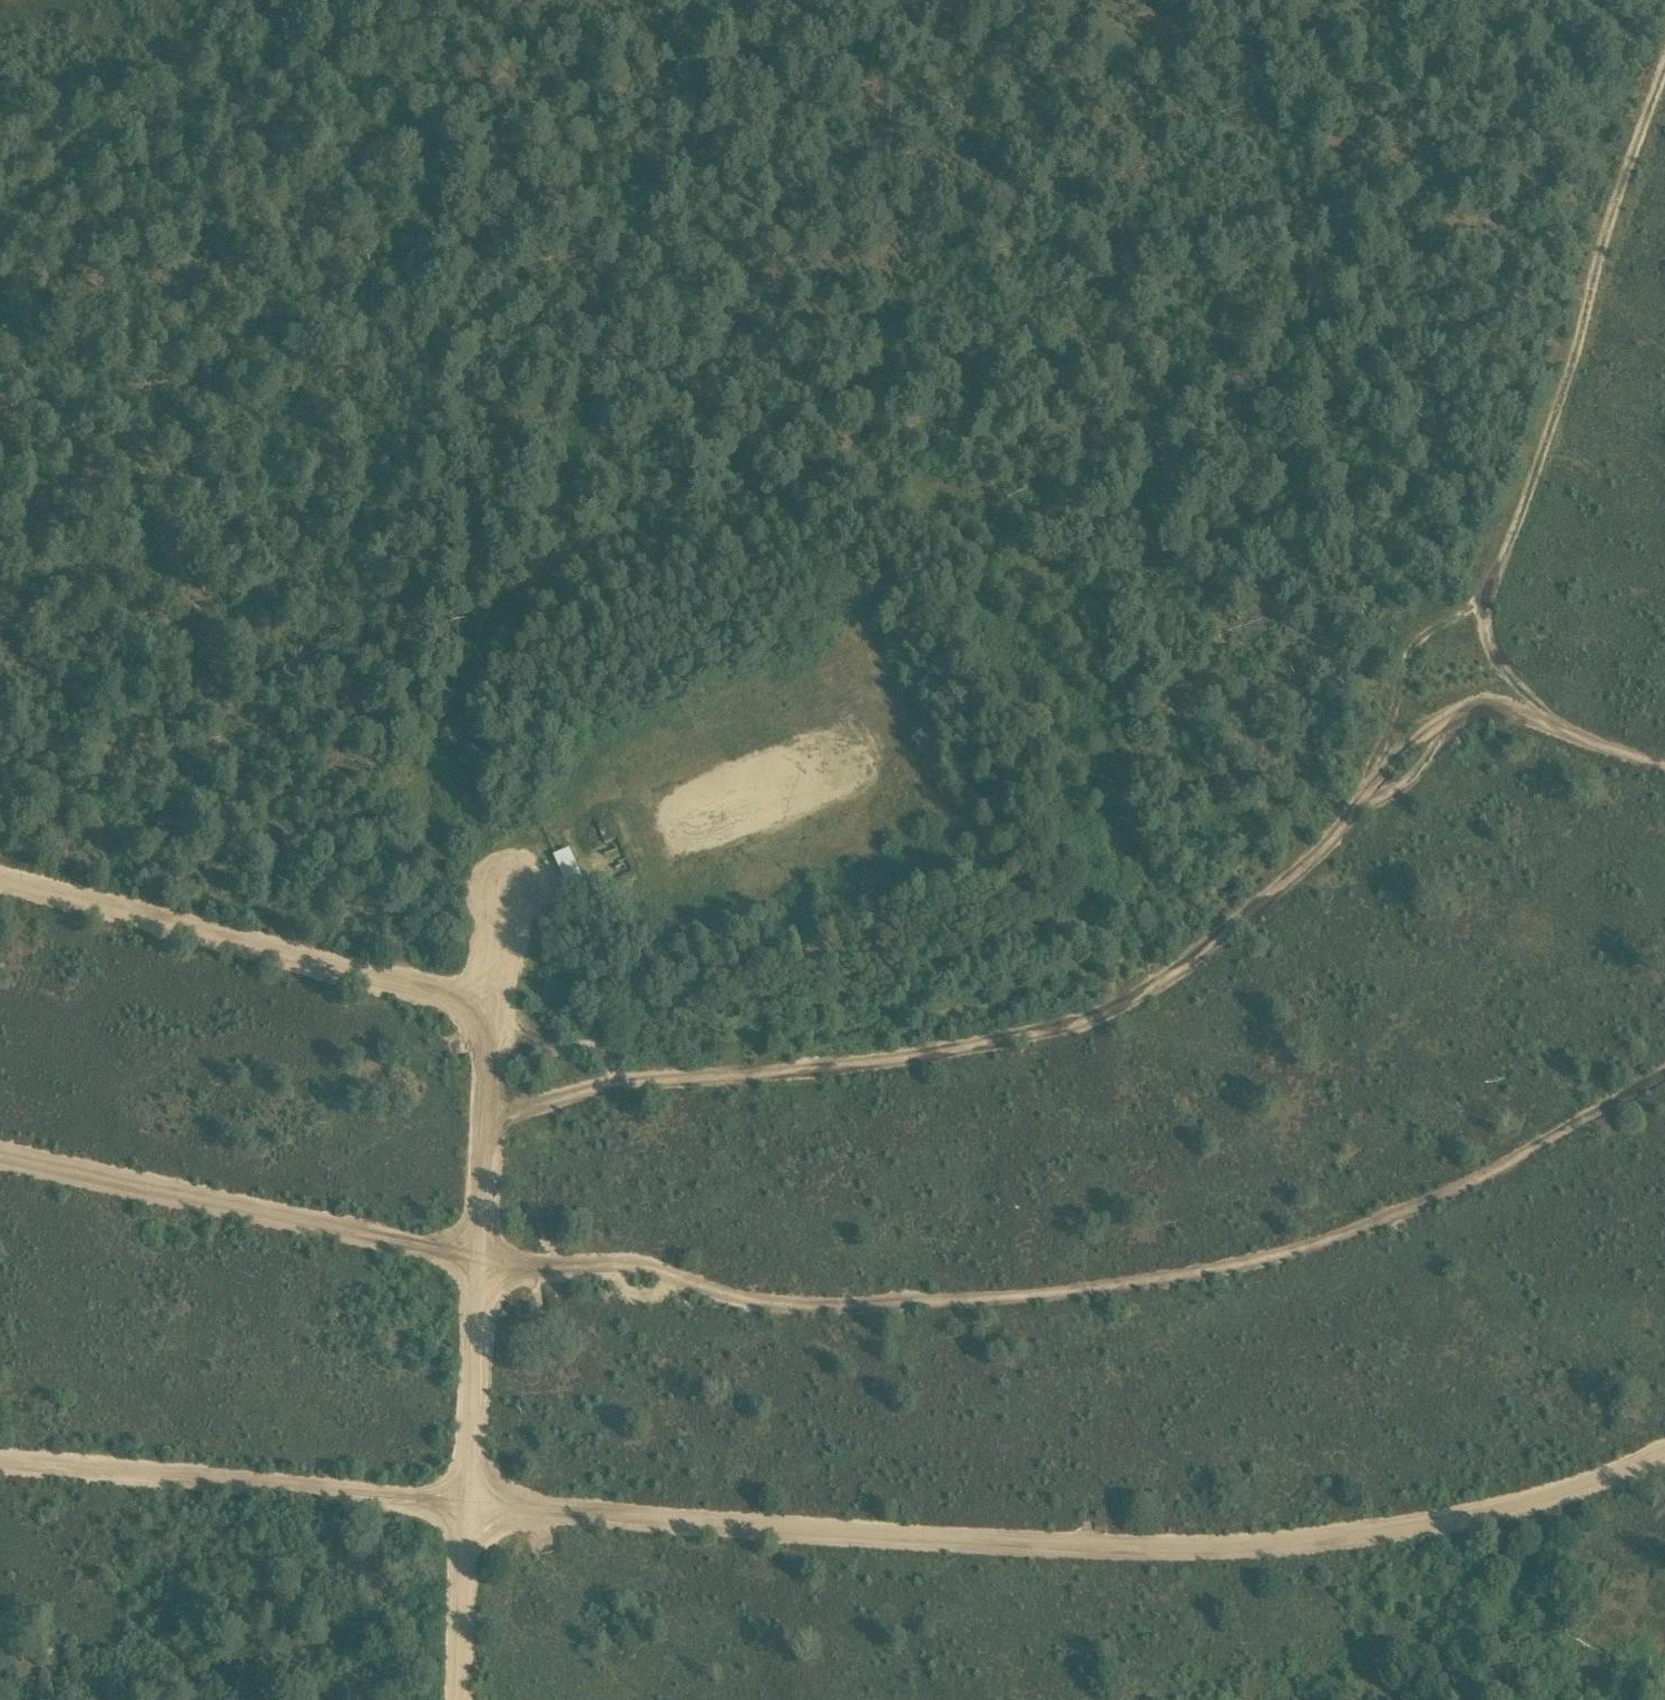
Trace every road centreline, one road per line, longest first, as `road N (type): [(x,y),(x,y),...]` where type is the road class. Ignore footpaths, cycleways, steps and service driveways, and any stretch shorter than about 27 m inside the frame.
road 1 (track): [(0,1152),(482,1264),(635,1266),(738,1298),(803,1306),(917,1303),(1183,1275),(1345,1235),(1512,1161),(1664,1073)]
road 2 (track): [(1664,1449),(1621,1472),(1388,1531),(1069,1544),(262,1495),(0,1457)]
road 3 (track): [(1664,765),(1500,707),(1473,709),(1436,722),(1350,816),(1290,903),(1071,1021),(831,1067),(594,1089),(485,1113)]
road 4 (track): [(1361,804),(1403,660),(1493,584),(1554,418),(1664,56)]
road 5 (track): [(463,1699),(488,1010)]
road 6 (track): [(488,1010),(415,981),(0,879)]
road 7 (track): [(1484,594),(1485,632),(1542,723)]
road 8 (track): [(488,1010),(505,879)]

